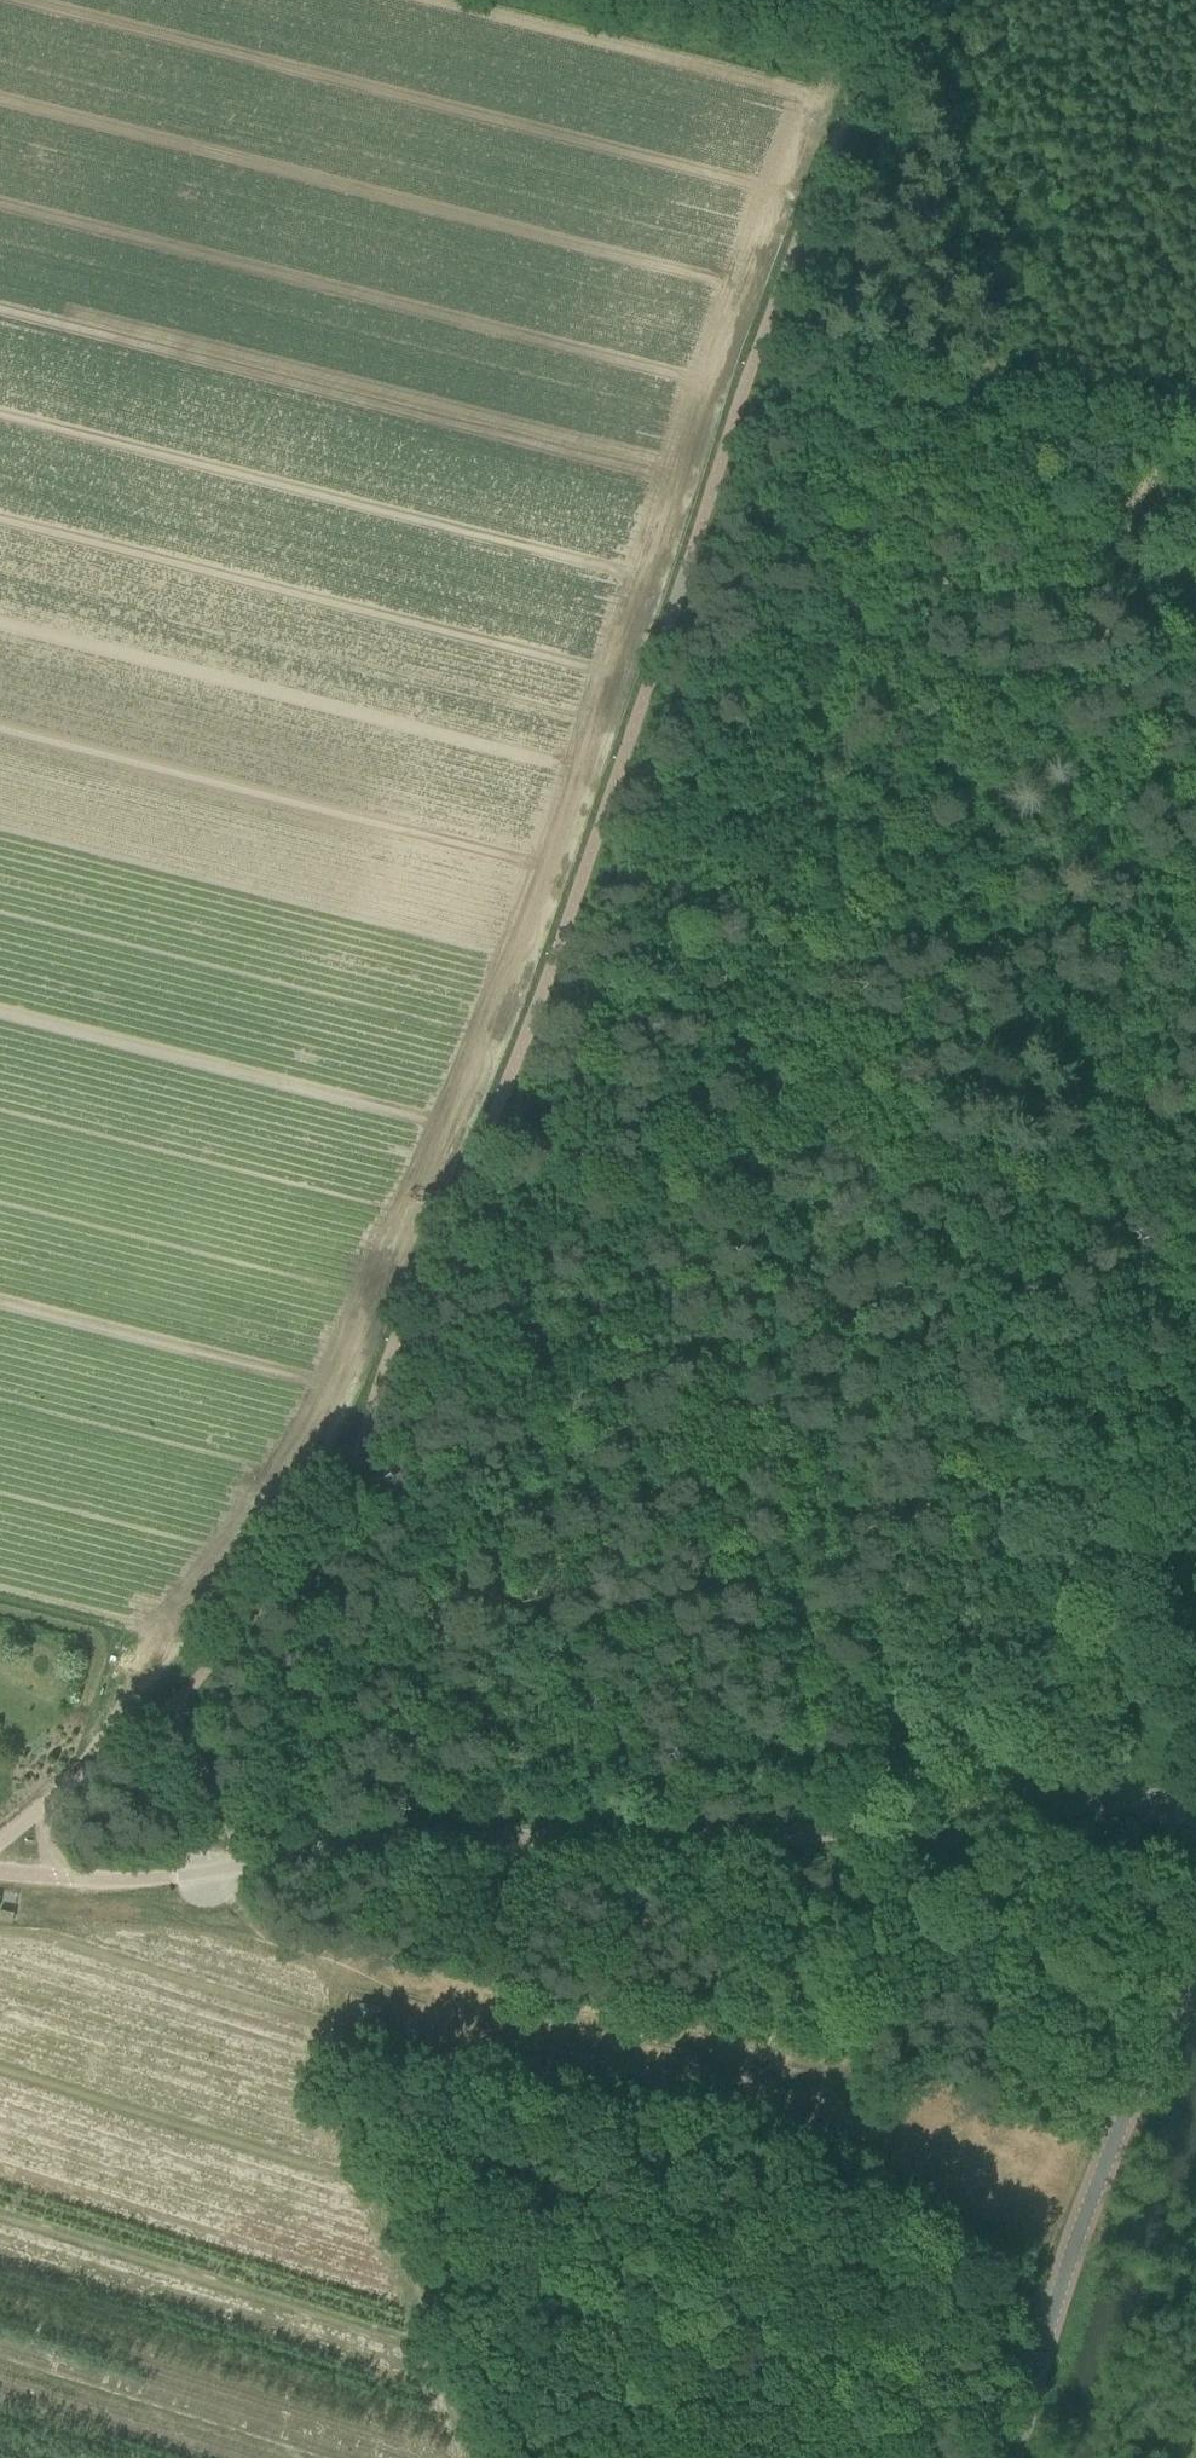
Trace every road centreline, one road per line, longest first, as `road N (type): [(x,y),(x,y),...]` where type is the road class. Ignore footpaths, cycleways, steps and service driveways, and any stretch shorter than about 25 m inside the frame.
road 1 (unclassified): [(0,1873),(184,1880),(364,1845),(805,1836),(1122,1800),(1195,1806)]
road 2 (unclassified): [(1010,2457),(1084,2225),(1195,1940)]

